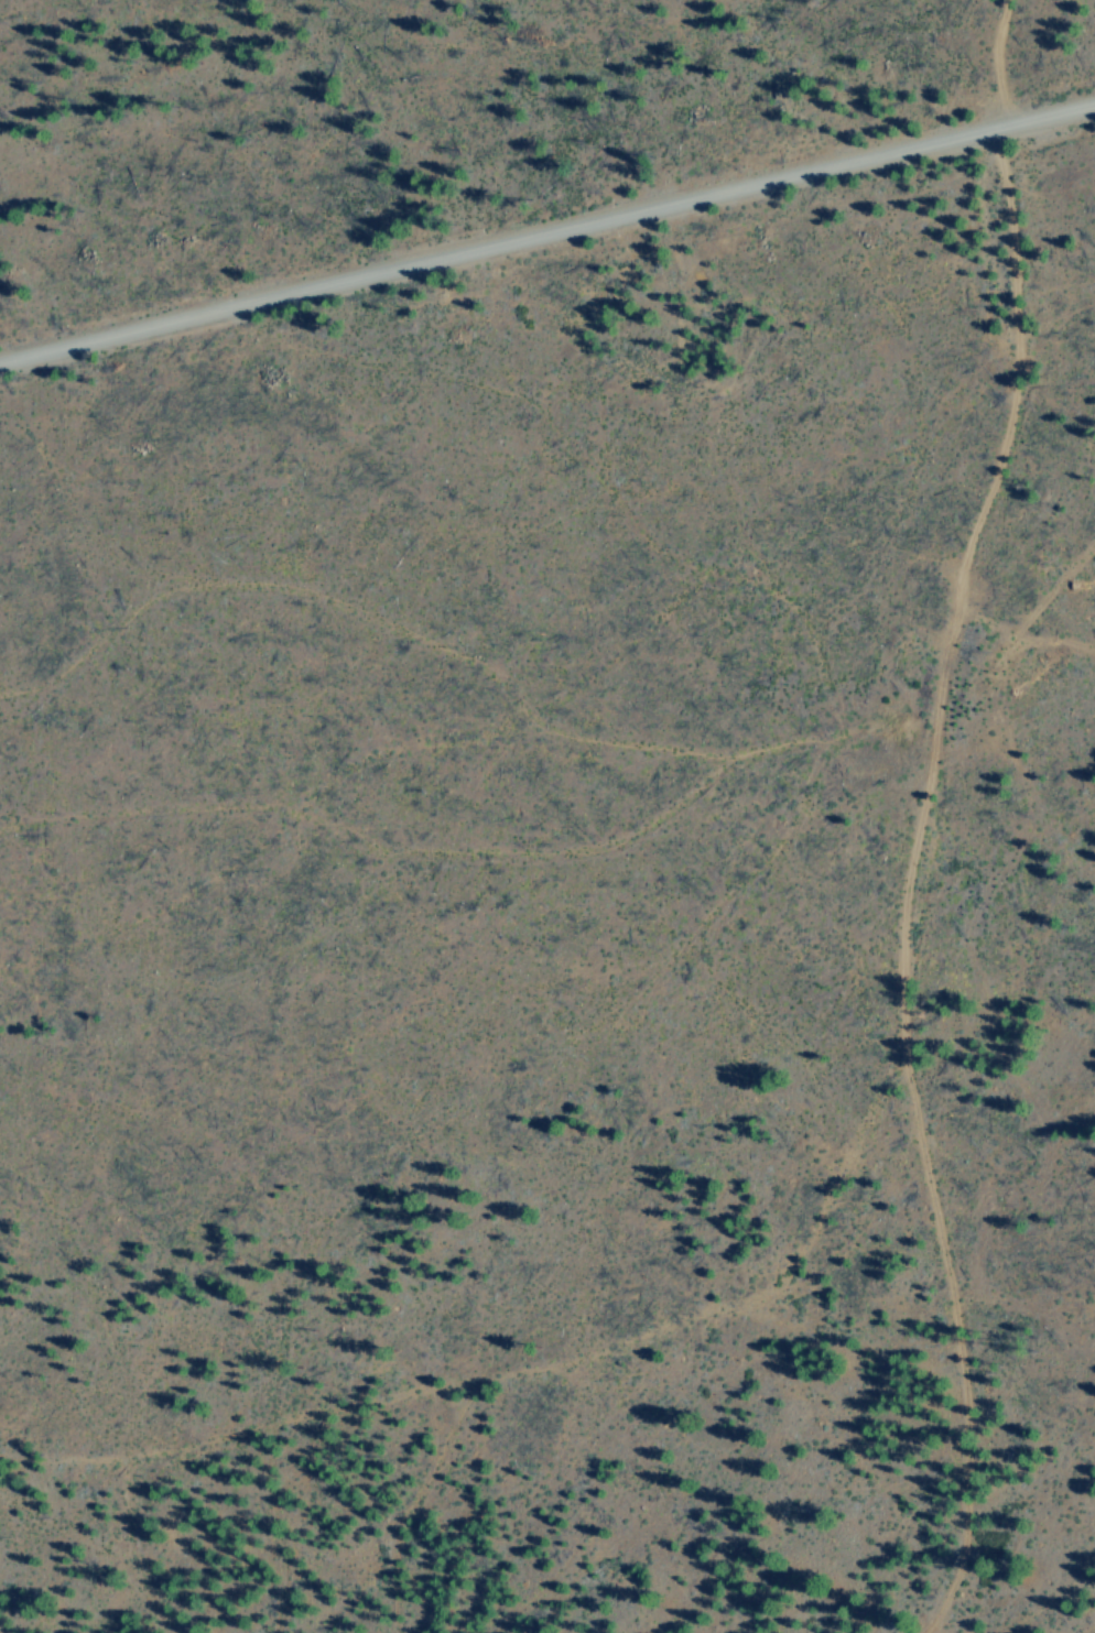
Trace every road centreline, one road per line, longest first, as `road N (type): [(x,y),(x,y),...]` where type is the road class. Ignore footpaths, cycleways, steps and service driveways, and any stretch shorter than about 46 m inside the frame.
road 1 (track): [(0,370),(980,54),(1094,26)]

